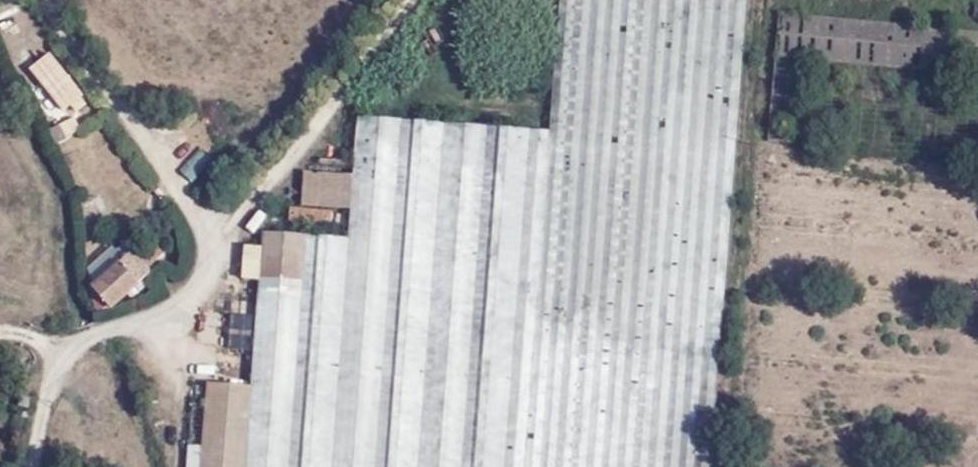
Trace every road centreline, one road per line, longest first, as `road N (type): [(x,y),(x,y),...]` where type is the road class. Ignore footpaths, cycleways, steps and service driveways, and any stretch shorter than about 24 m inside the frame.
road 1 (track): [(172,311),(198,283),(210,250),(195,211),(43,0)]
road 2 (track): [(210,250),(410,0)]

